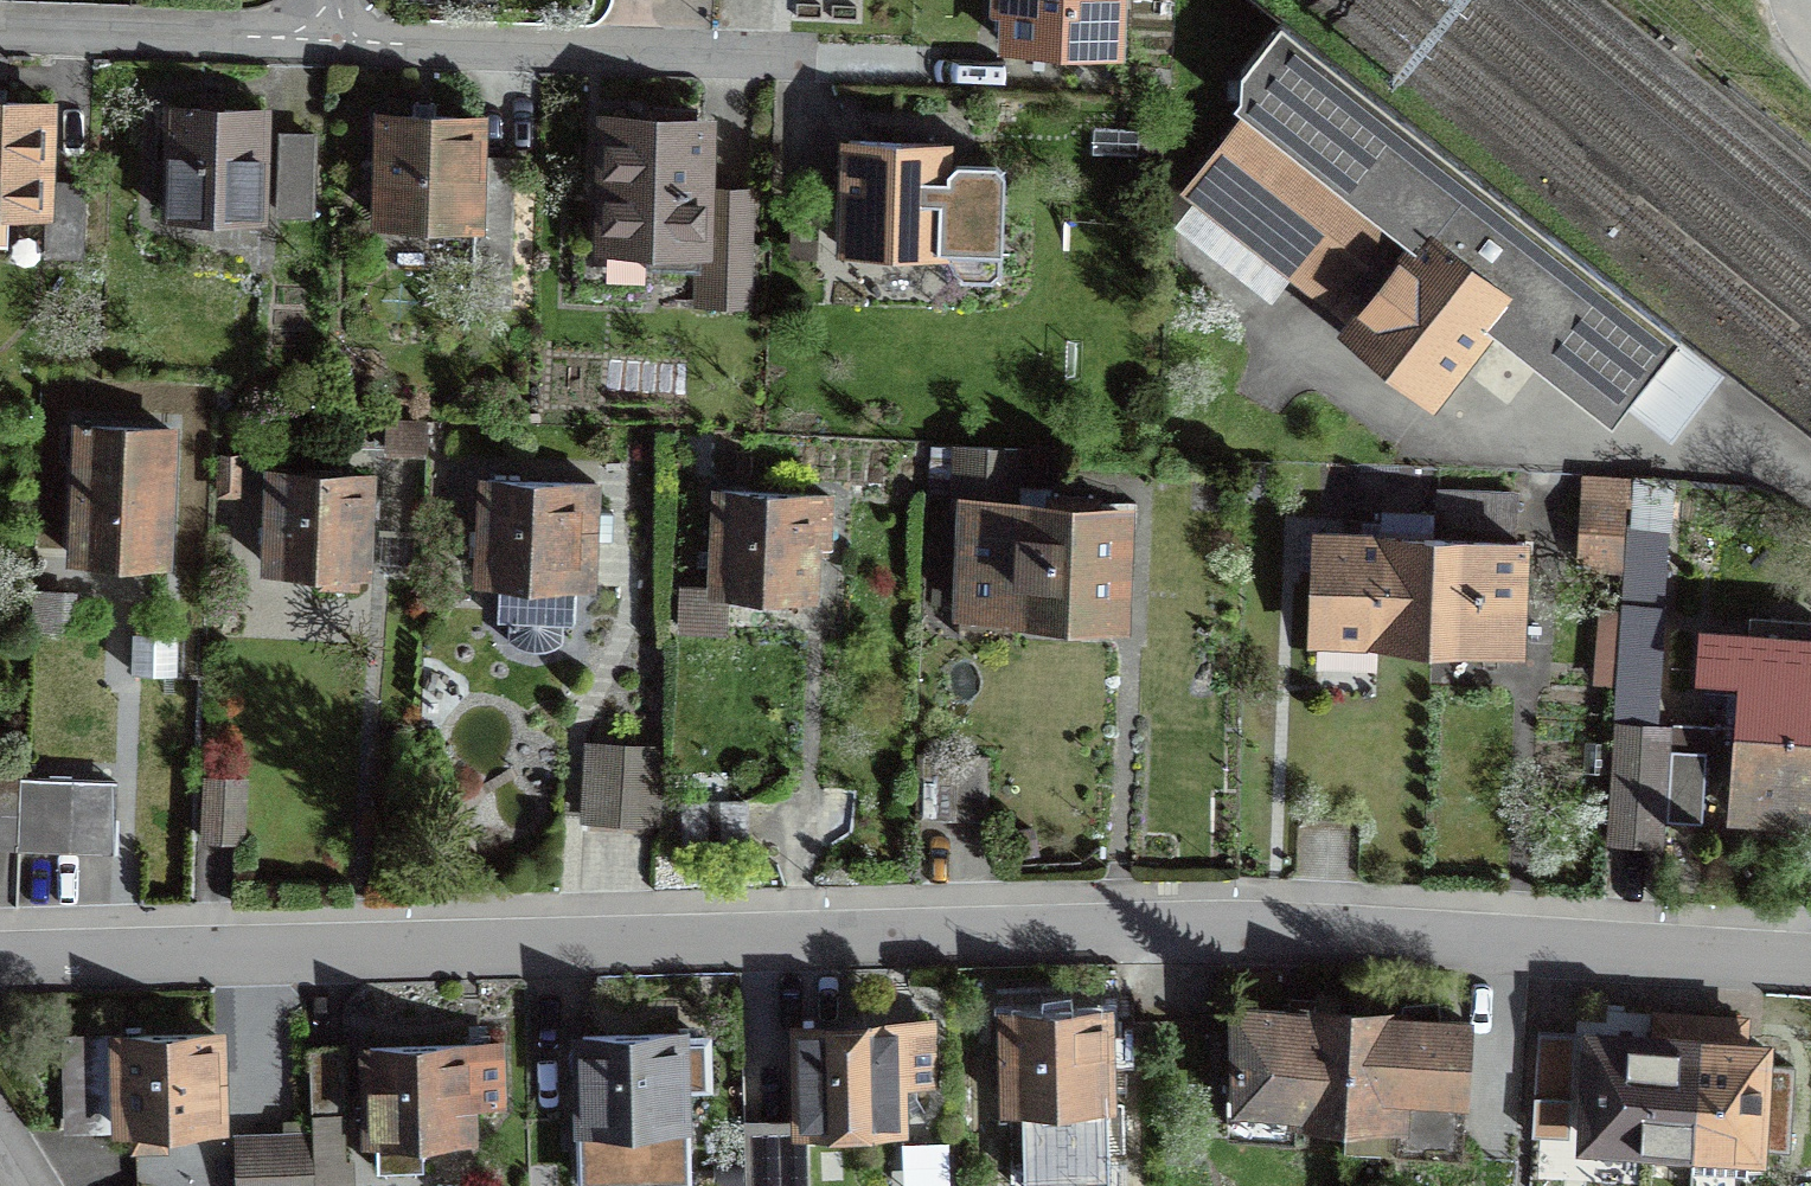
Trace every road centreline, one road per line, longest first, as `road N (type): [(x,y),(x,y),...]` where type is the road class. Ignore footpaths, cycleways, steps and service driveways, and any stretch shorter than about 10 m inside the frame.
road 1 (residential): [(0,968),(1275,929),(1810,968)]
road 2 (residential): [(825,72),(336,39)]
road 3 (residential): [(1444,460),(1743,474),(1810,498)]
road 4 (residential): [(336,39),(0,28)]

